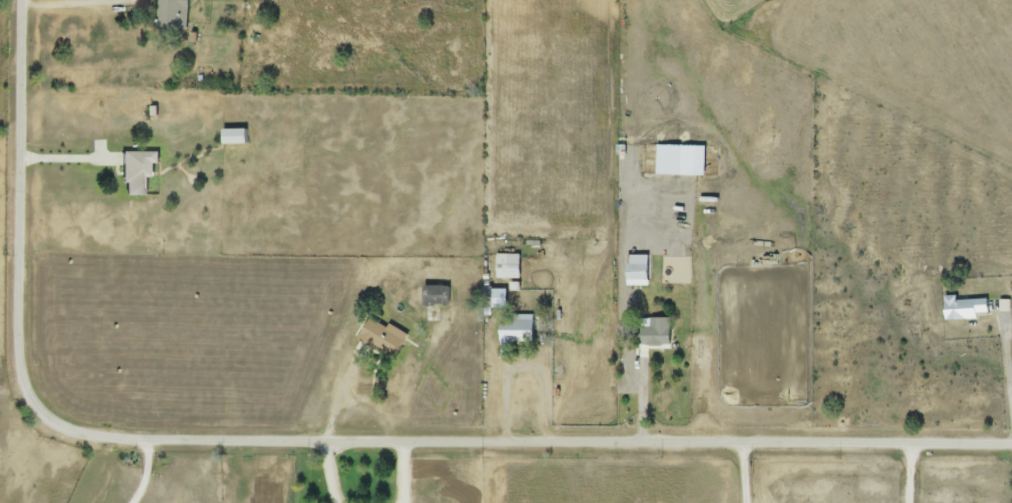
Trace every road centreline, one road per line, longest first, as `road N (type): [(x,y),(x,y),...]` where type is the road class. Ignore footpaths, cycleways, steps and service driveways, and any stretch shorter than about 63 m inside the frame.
road 1 (residential): [(26,0),(23,386),(53,425),(112,443),(151,444),(1011,445)]

